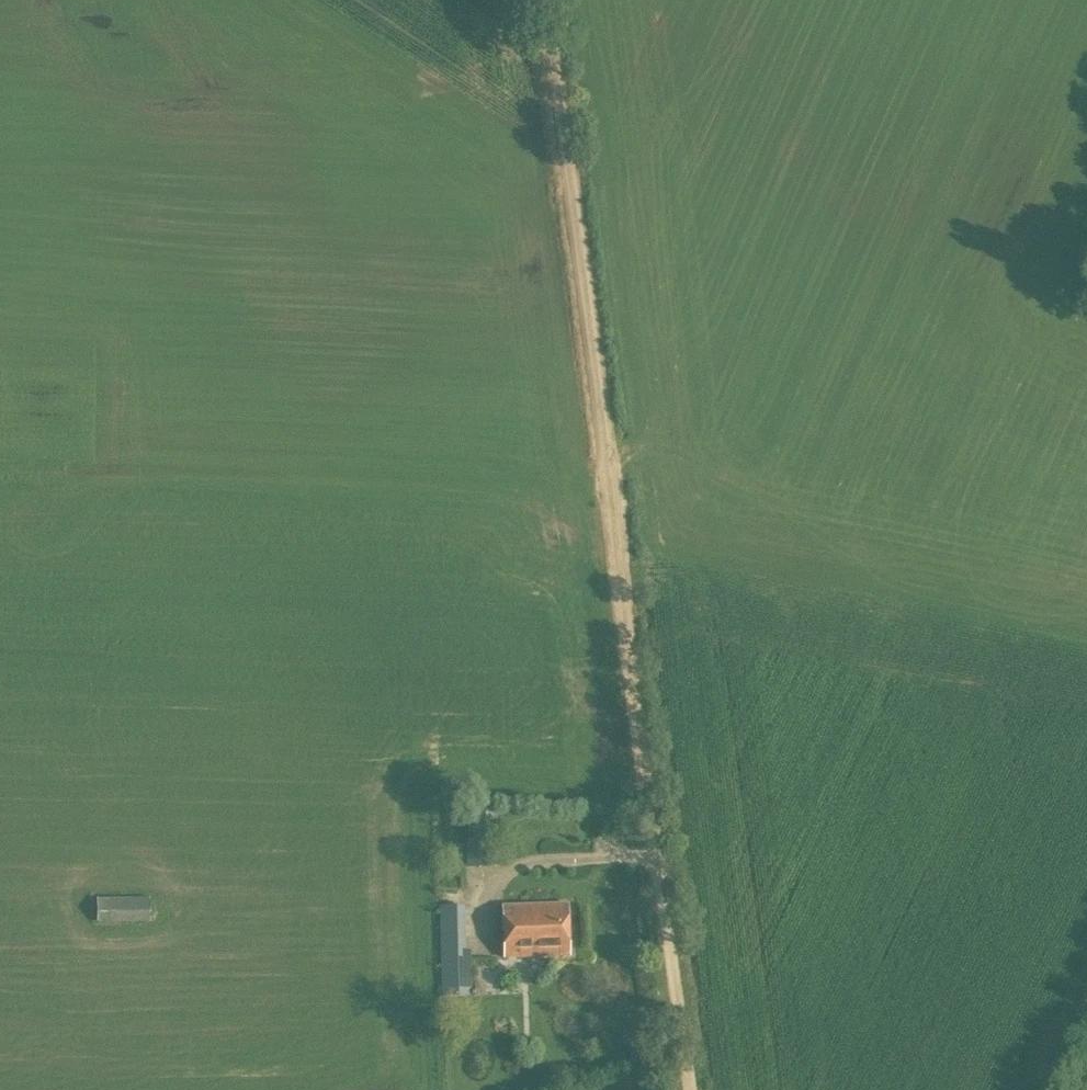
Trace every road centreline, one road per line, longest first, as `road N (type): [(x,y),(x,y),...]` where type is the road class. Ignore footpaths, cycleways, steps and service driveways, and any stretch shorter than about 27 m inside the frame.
road 1 (unclassified): [(681,1089),(541,0)]

